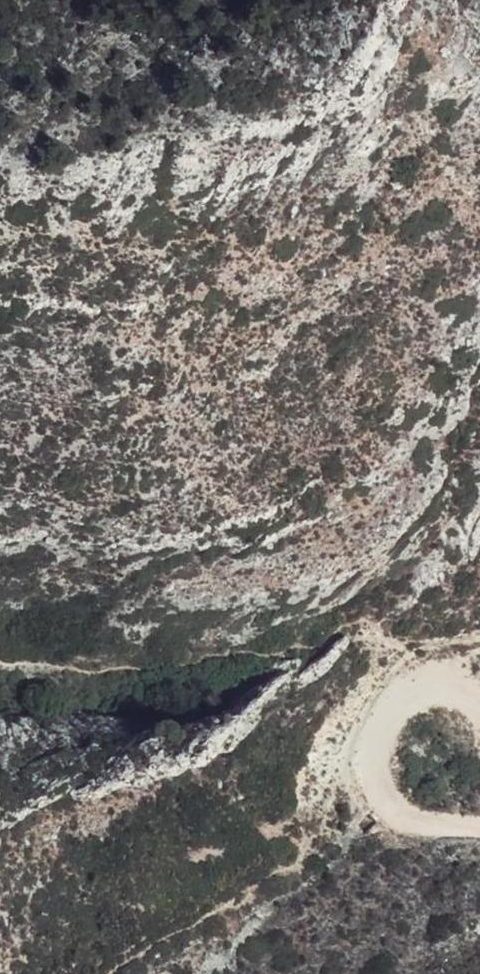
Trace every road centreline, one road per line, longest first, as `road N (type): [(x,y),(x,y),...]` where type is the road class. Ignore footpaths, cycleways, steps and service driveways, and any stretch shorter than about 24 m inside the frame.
road 1 (track): [(479,832),(391,815),(367,790),(366,749),(394,699),(430,688),(453,696),(479,727)]

